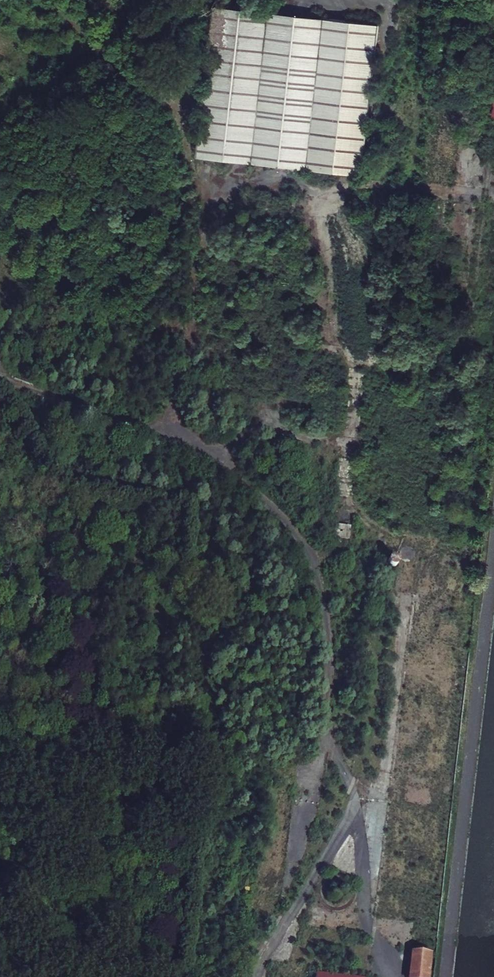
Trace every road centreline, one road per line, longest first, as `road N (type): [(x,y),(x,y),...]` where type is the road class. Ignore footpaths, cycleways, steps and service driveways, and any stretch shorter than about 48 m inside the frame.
road 1 (track): [(165,437),(198,261),(200,188),(160,101),(49,0)]
road 2 (track): [(202,0),(178,137)]

